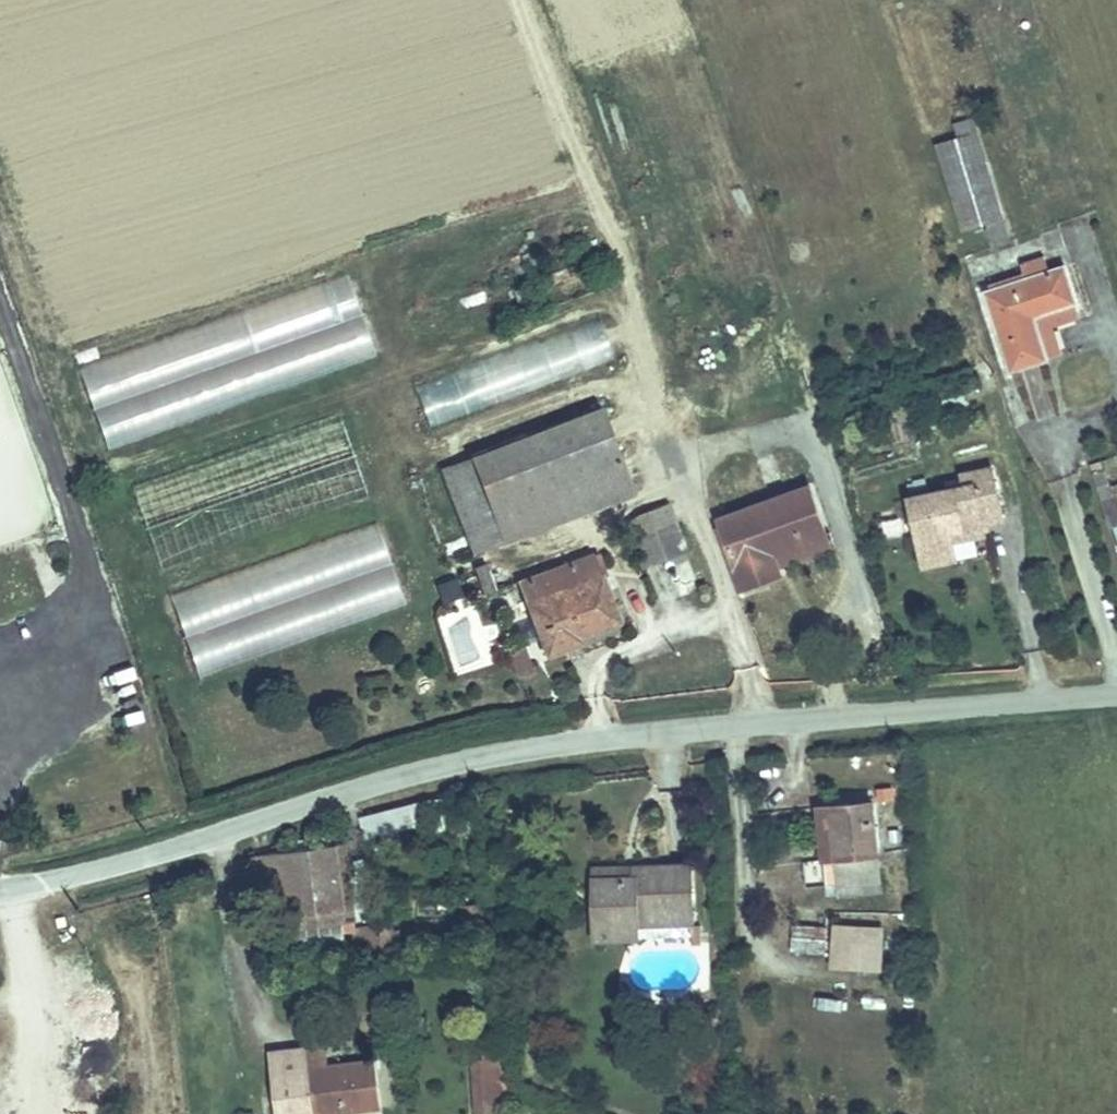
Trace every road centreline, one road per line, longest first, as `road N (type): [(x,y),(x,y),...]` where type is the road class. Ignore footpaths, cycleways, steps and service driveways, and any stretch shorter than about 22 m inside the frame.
road 1 (unclassified): [(1116,696),(485,755),(0,891)]
road 2 (track): [(753,724),(747,673),(527,0)]
road 3 (track): [(0,310),(91,581),(87,628),(0,792)]

